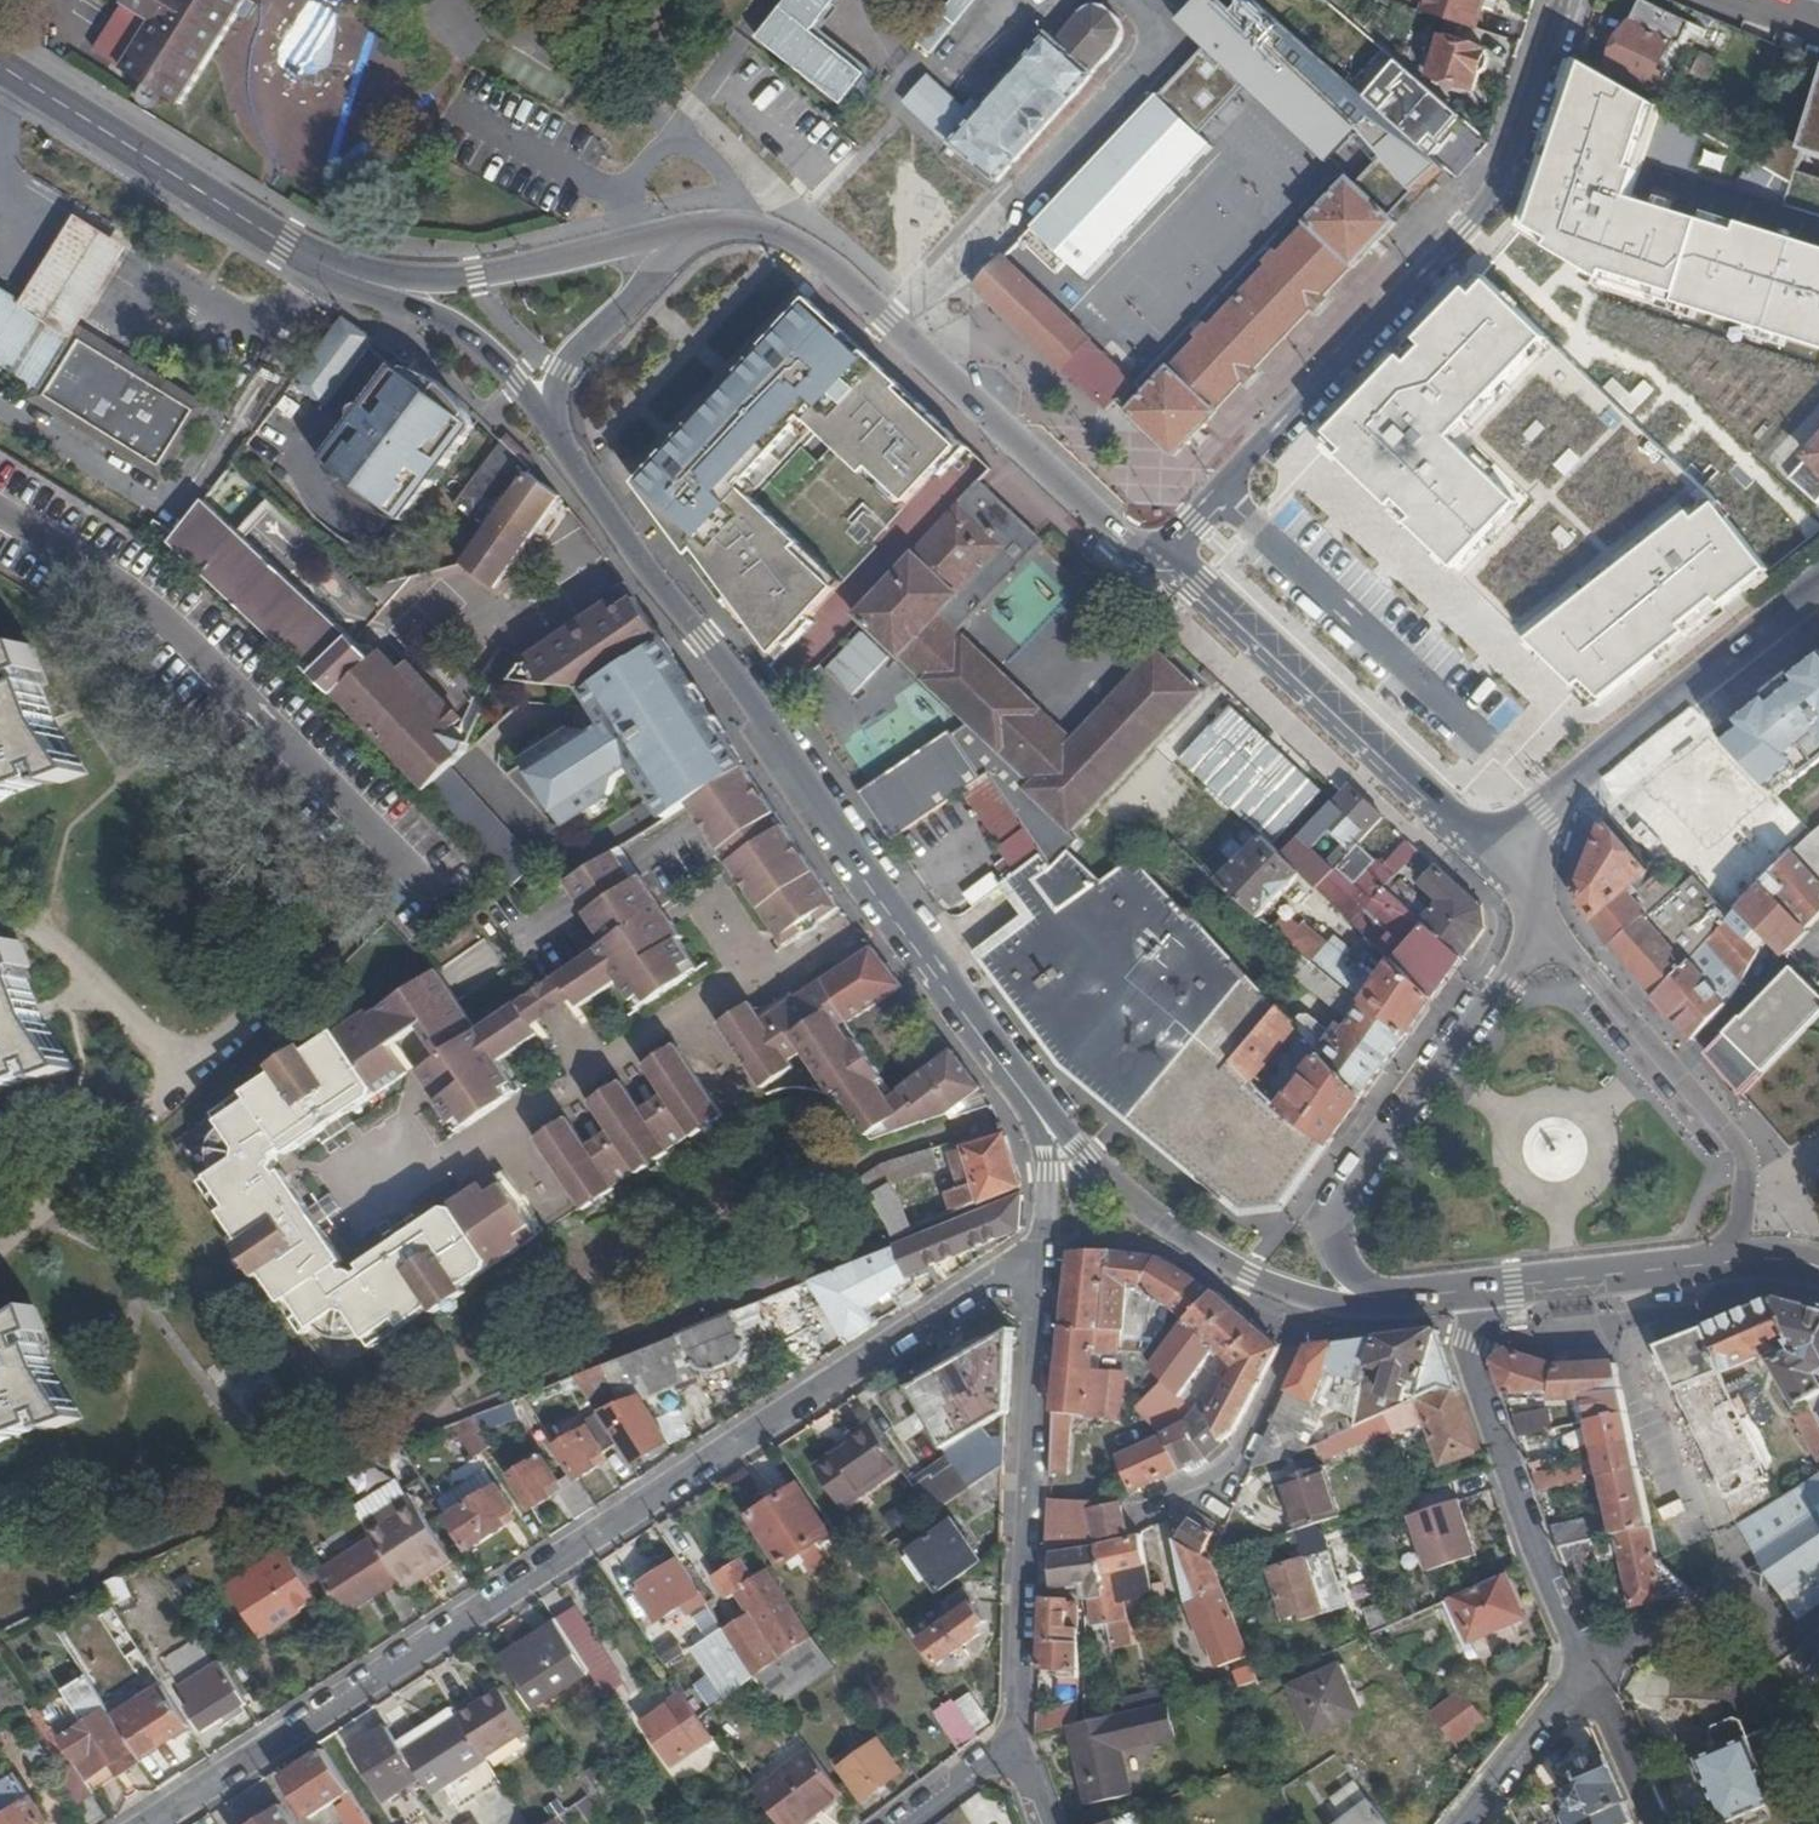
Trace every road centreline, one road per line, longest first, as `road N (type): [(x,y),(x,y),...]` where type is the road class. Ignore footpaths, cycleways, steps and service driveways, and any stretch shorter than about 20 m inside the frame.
road 1 (residential): [(1035,1253),(622,1514),(590,1548),(298,1735),(235,1764),(142,1823)]
road 2 (secondary): [(1160,560),(1119,538),(842,273),(751,224),(660,235),(476,278),(330,268)]
road 3 (secondary): [(330,268),(451,324),(516,380),(887,906)]
road 4 (residential): [(1570,0),(1528,138),(1498,201),(1160,560)]
road 5 (residential): [(887,906),(854,933),(689,1011),(504,1128),(369,1200)]
road 6 (residential): [(1035,1253),(1019,1742)]
road 7 (residential): [(1532,908),(1518,964),(1337,1212),(1336,1245),(1354,1276),(1381,1299)]
road 8 (secondary): [(1479,834),(1160,560)]
road 9 (residential): [(1487,1287),(1468,1341),(1471,1370),(1582,1667)]
road 10 (secondary): [(997,1057),(1090,1158),(1170,1227),(1249,1276),(1303,1295)]
road 11 (secondary): [(0,66),(330,268)]
road 12 (secondary): [(1818,586),(1544,814)]
road 13 (residential): [(1615,1274),(1742,1598)]
road 14 (residential): [(1738,1261),(1746,1155),(1599,980)]
road 15 (residential): [(1303,1295),(1291,1348),(1239,1455),(1216,1479),(1155,1508)]
road 16 (residential): [(997,1057),(1045,1151),(1048,1214),(1035,1253)]
road 17 (residential): [(1456,1823),(1582,1667)]
road 18 (secondary): [(887,906),(997,1057)]
road 19 (residential): [(1742,1598),(1582,1667)]
road 20 (residential): [(1651,1823),(1582,1667)]
road 21 (residential): [(1019,1742),(911,1823)]
road 22 (secondary): [(1487,1287),(1615,1274)]
road 23 (secondary): [(1615,1274),(1738,1261)]

